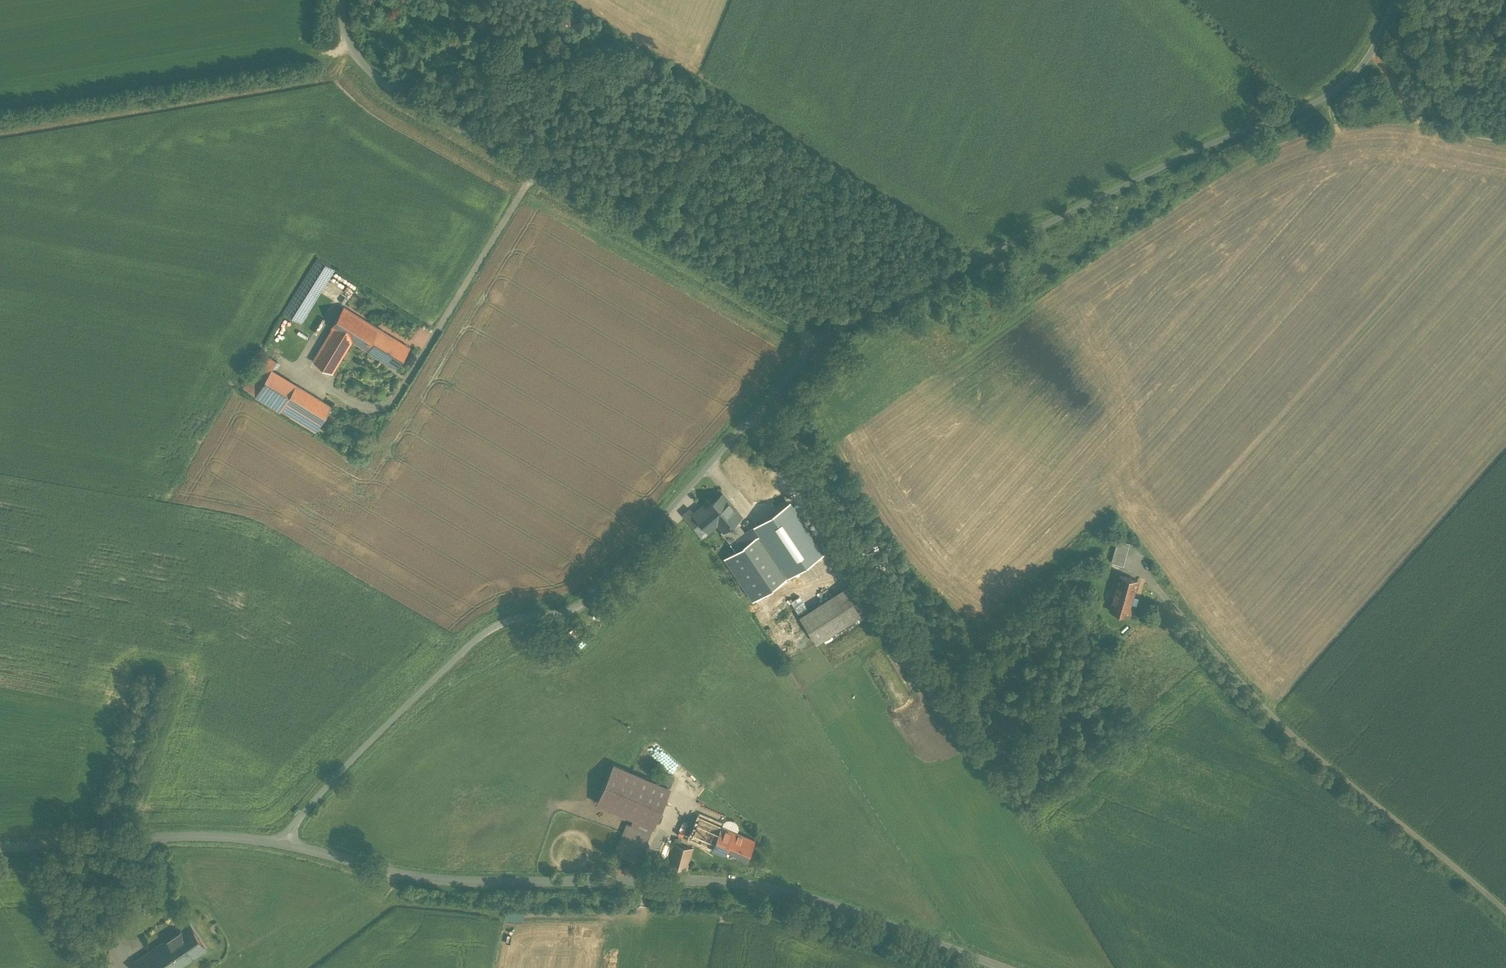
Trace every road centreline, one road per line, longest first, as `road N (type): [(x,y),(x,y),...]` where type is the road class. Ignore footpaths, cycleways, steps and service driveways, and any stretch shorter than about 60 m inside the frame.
road 1 (unclassified): [(289,846),(306,813),(469,646),(491,629),(584,601),(814,349)]
road 2 (unclassified): [(1002,967),(779,891),(726,883),(439,881),(289,846)]
road 3 (unclassified): [(814,349),(871,308),(1322,98),(1370,55),(1396,0)]
road 4 (unclassified): [(814,349),(787,320),(405,99),(350,45),(343,0)]
road 5 (unclassified): [(289,846),(158,836),(0,845)]

